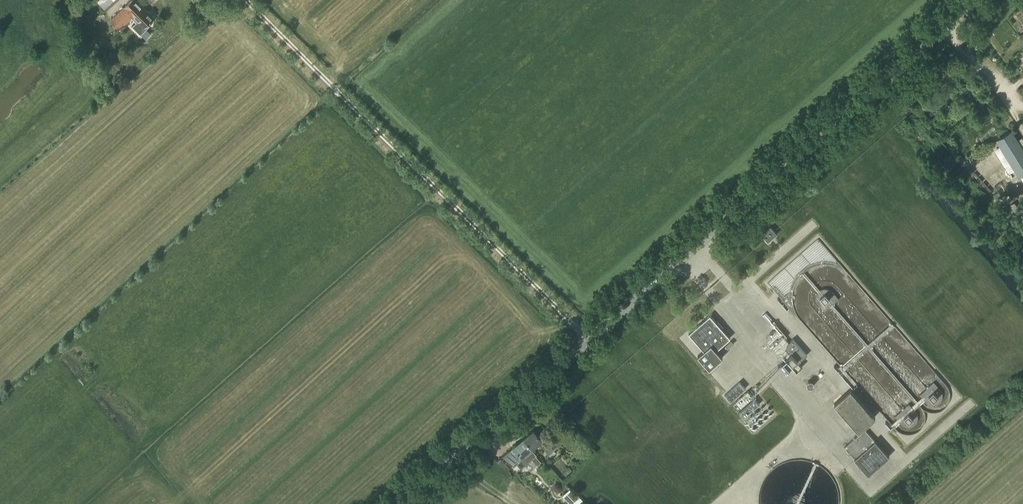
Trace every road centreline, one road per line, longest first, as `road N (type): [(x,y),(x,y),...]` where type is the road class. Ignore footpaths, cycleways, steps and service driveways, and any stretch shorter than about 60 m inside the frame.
road 1 (tertiary): [(403,503),(977,0)]
road 2 (track): [(589,341),(246,0)]

